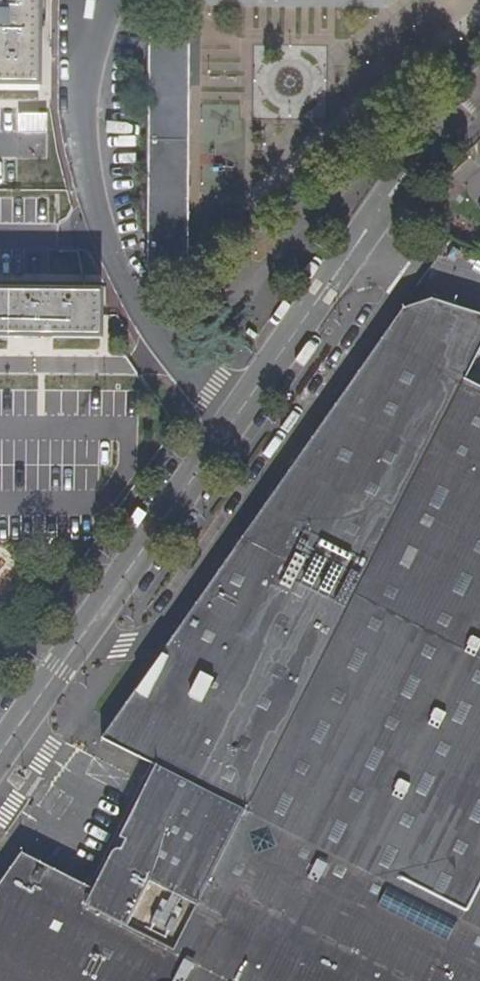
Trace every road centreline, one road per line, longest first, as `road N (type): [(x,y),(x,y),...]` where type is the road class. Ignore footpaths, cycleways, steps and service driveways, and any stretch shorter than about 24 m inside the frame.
road 1 (residential): [(0,750),(239,408)]
road 2 (residential): [(239,408),(164,348),(121,280),(86,174),(85,68)]
road 3 (residential): [(239,408),(436,136),(479,98)]

